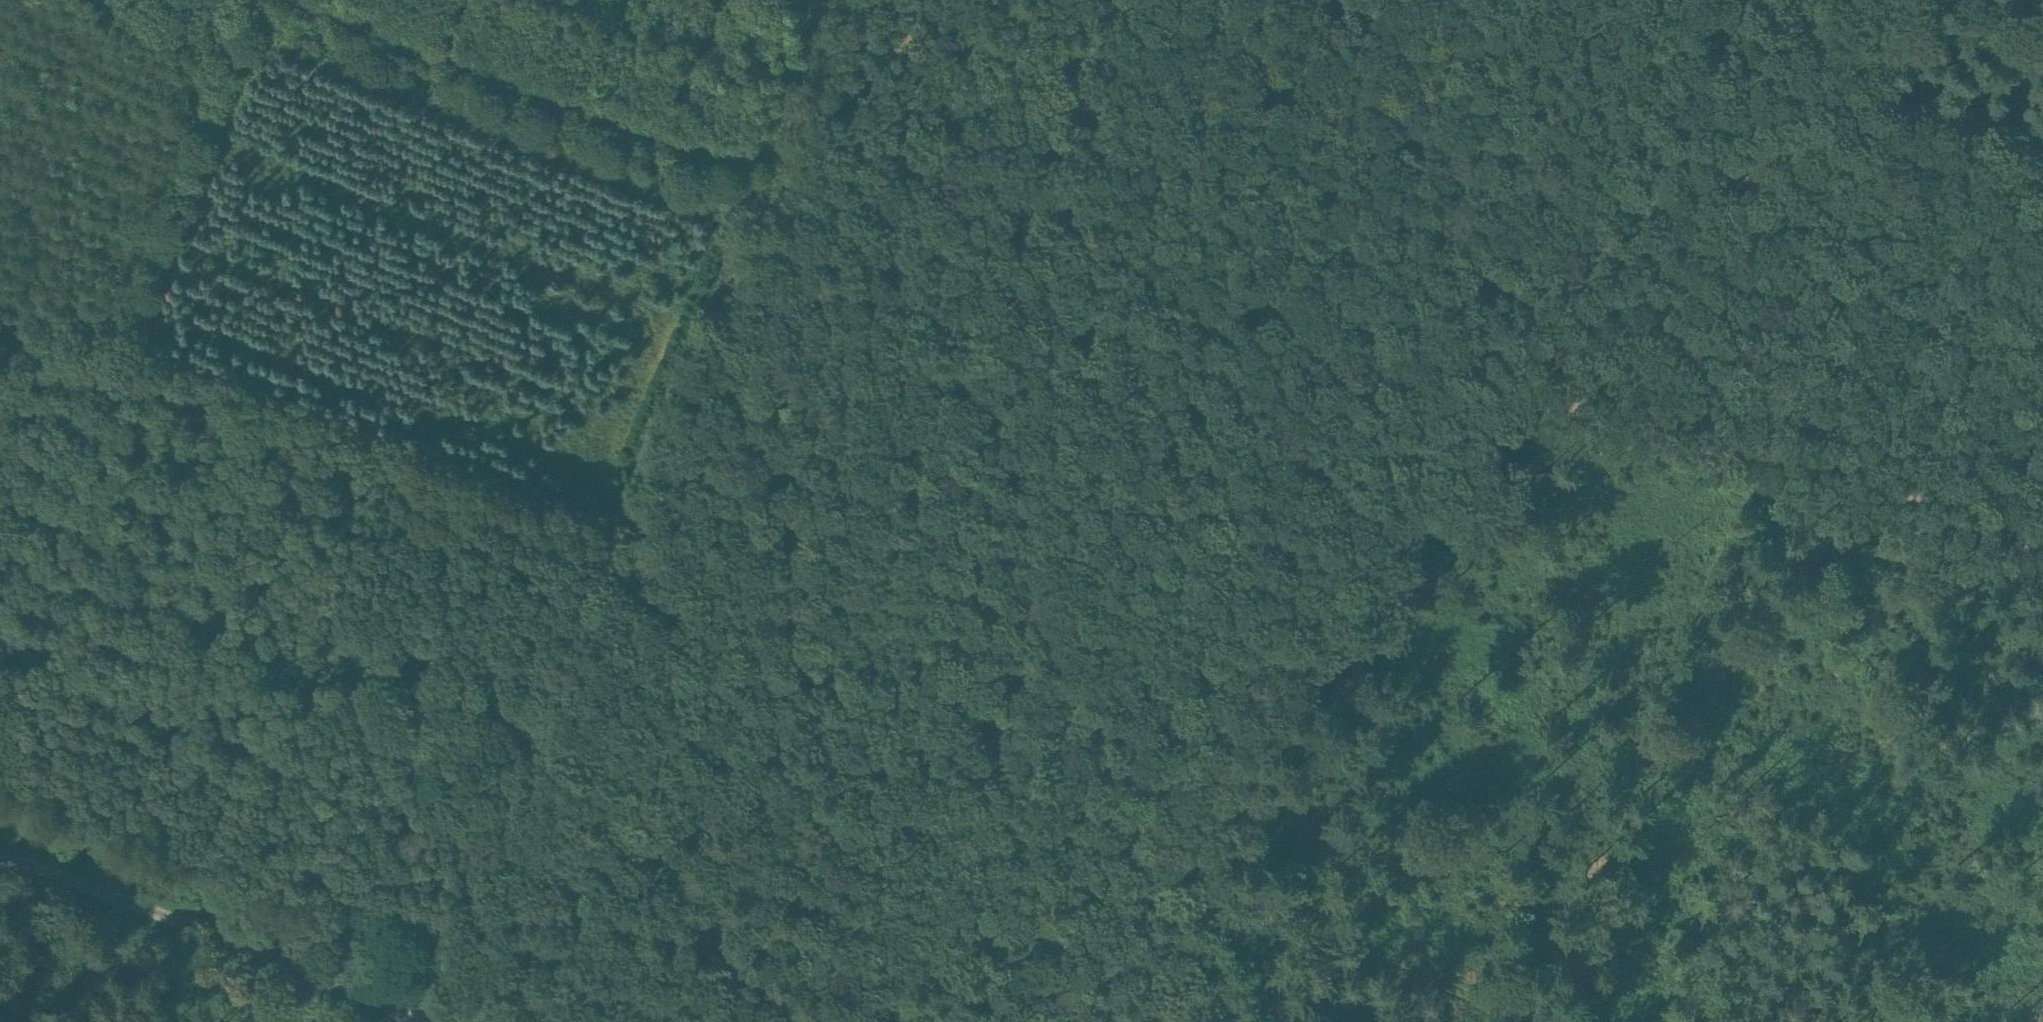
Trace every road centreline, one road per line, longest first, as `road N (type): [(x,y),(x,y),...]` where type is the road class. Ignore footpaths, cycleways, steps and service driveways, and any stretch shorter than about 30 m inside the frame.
road 1 (track): [(1110,1021),(1637,0)]
road 2 (track): [(638,470),(653,530),(654,593),(628,684),(531,908),(529,940),(537,960),(688,1021)]
road 3 (unclassified): [(417,995),(0,838)]
road 4 (track): [(741,226),(838,0)]
road 5 (track): [(1856,0),(1952,70),(2042,103)]

